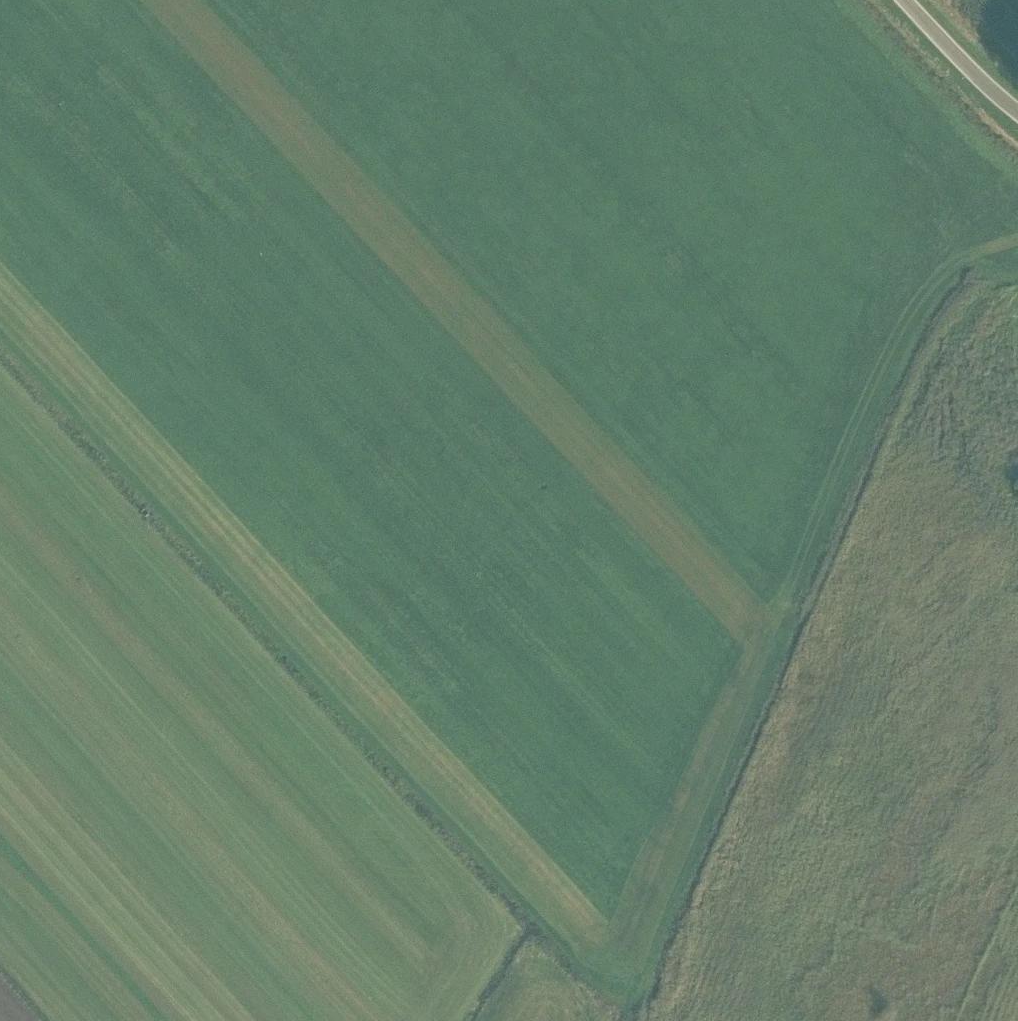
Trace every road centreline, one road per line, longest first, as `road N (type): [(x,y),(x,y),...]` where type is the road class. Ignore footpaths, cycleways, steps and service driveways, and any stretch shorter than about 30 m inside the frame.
road 1 (unclassified): [(1017,114),(903,0)]

